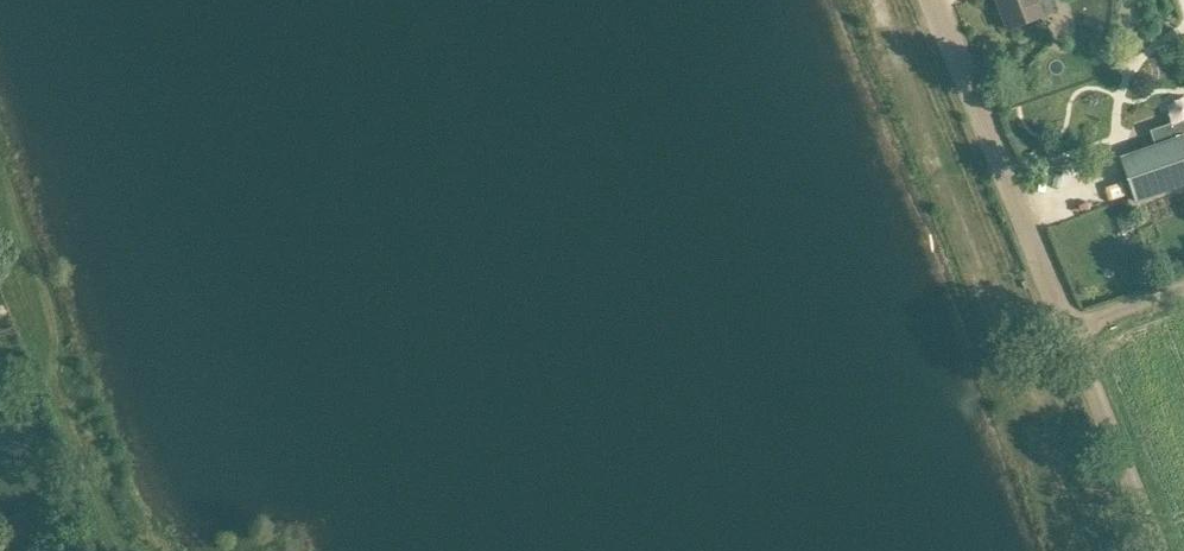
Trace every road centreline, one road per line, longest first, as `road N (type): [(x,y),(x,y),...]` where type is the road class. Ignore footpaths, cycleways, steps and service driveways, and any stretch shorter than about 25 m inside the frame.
road 1 (track): [(936,0),(1157,550)]
road 2 (track): [(1067,329),(1183,289)]

